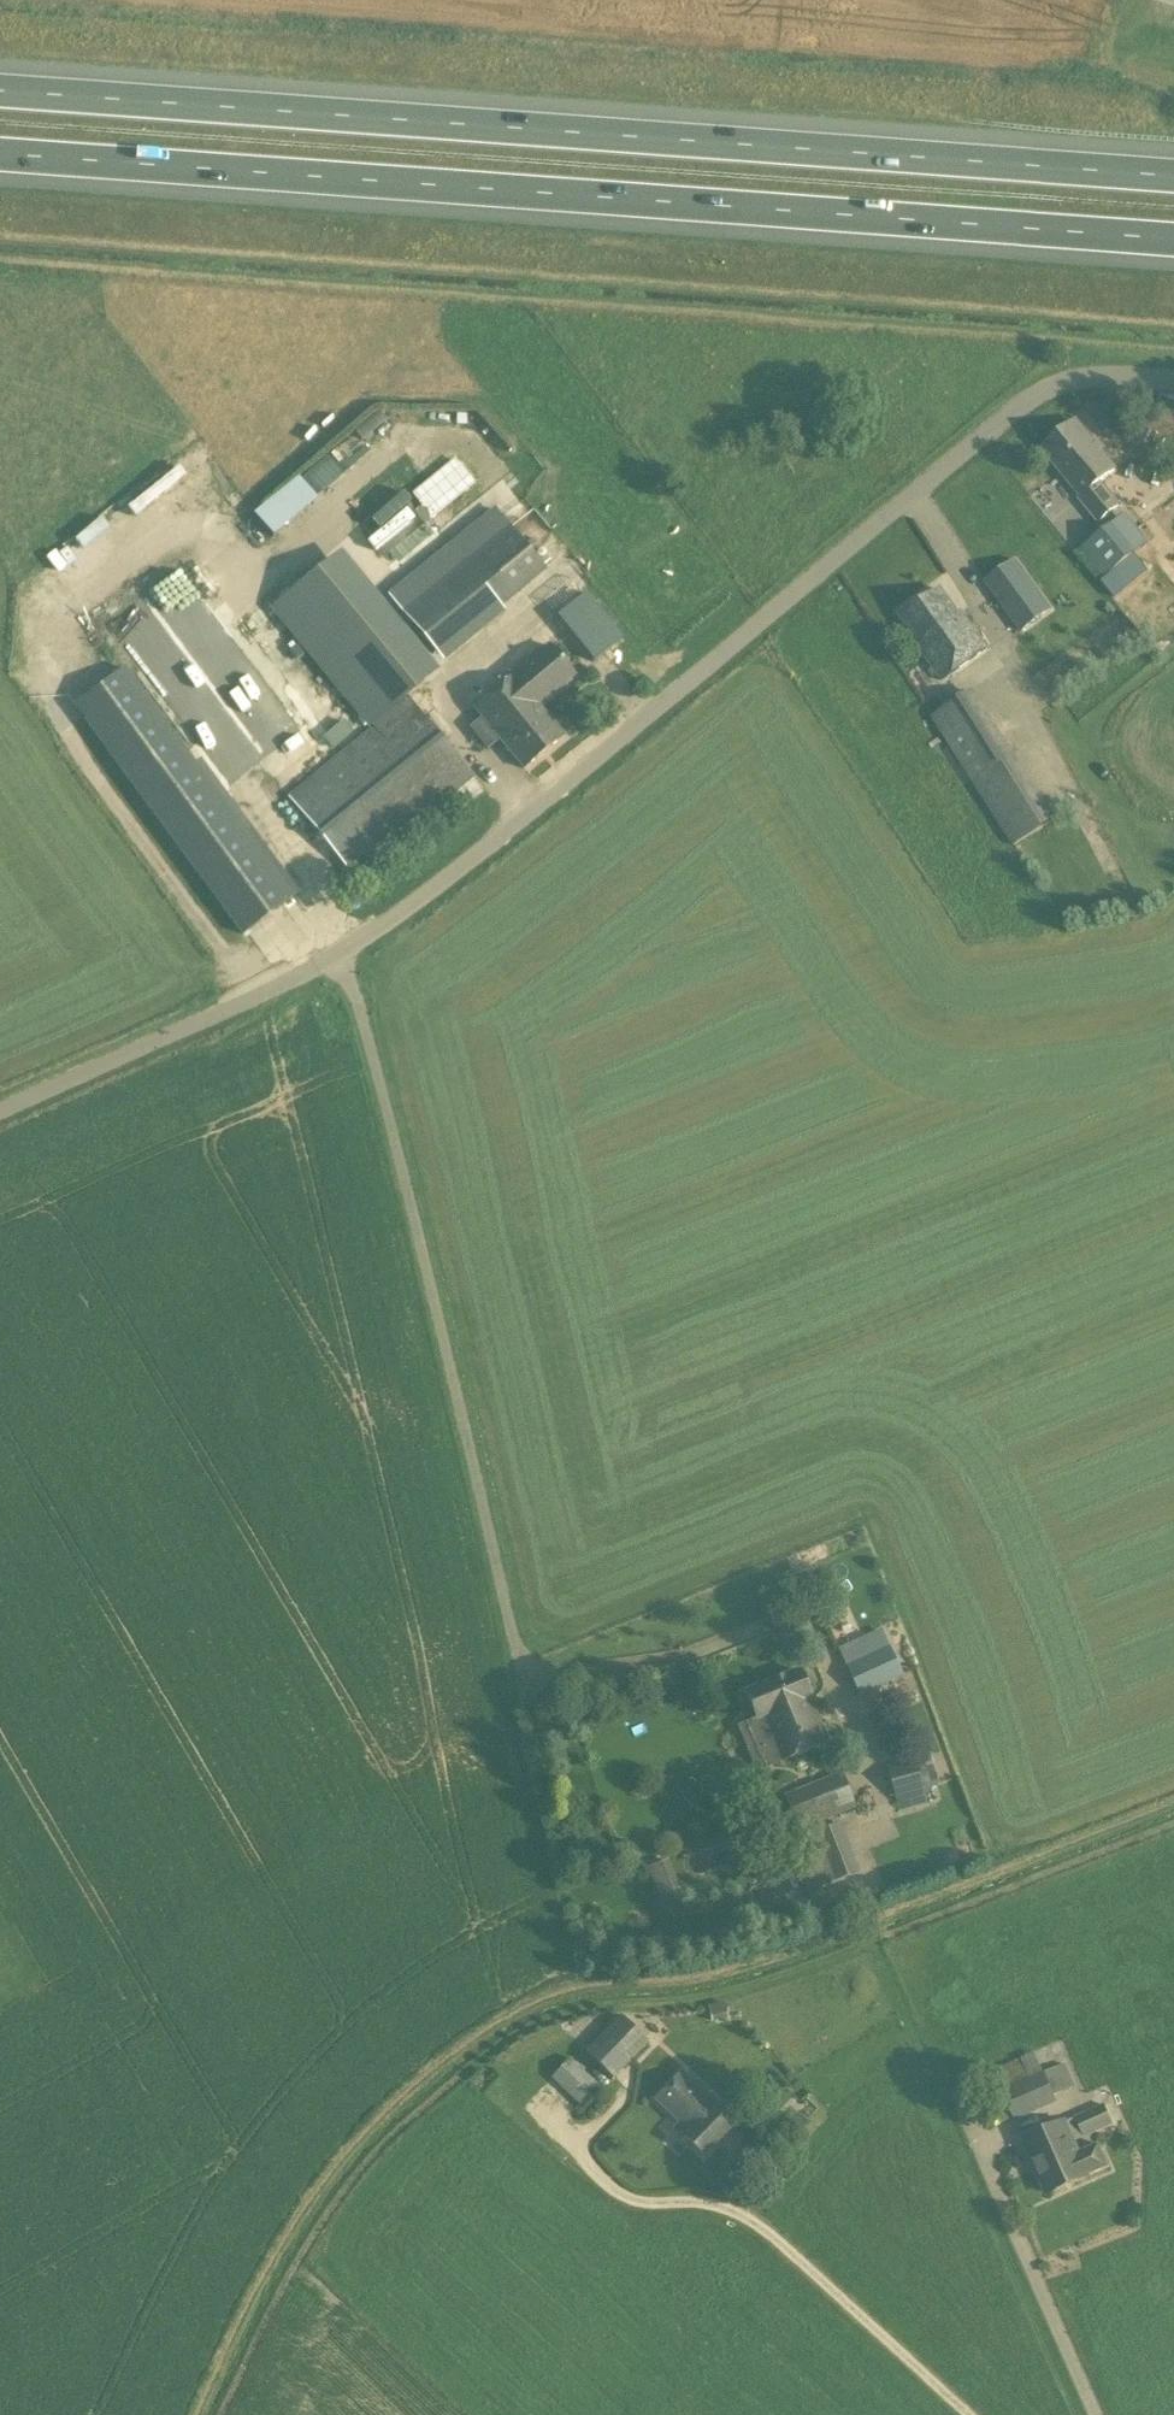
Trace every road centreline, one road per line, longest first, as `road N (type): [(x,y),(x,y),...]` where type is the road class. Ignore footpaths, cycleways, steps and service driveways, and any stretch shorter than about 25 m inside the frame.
road 1 (unclassified): [(1173,381),(1116,376),(1037,397),(390,923),(287,982),(0,1111)]
road 2 (motorway): [(0,154),(1173,240)]
road 3 (motorway): [(1173,177),(0,93)]

